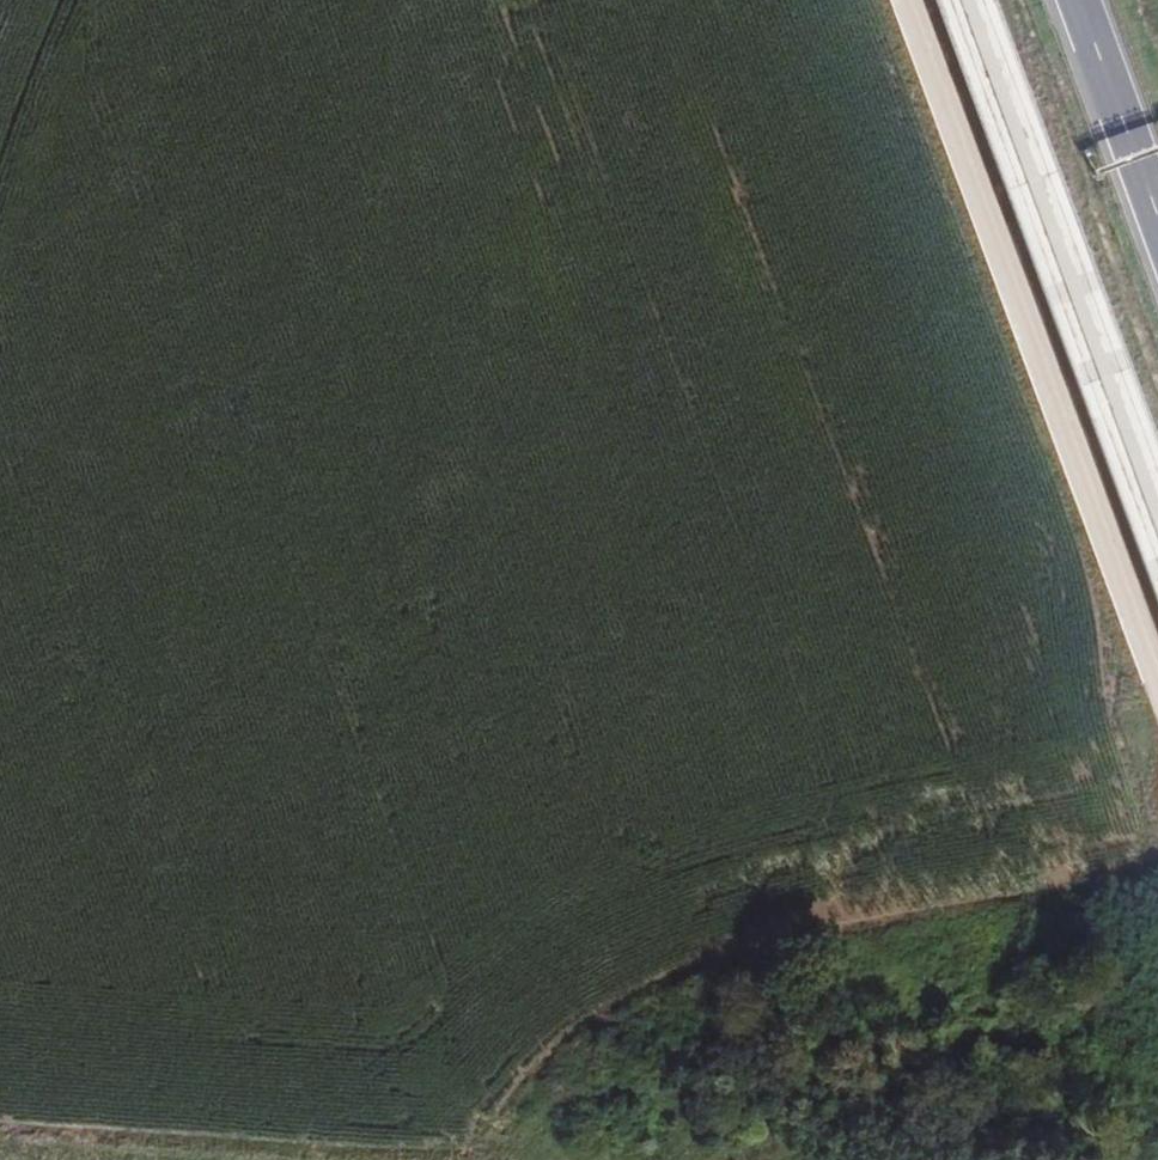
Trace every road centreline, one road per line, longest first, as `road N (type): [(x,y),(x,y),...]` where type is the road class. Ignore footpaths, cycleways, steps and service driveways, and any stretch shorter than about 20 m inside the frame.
road 1 (track): [(0,1127),(398,1159)]
road 2 (trunk): [(1075,0),(1157,227)]

